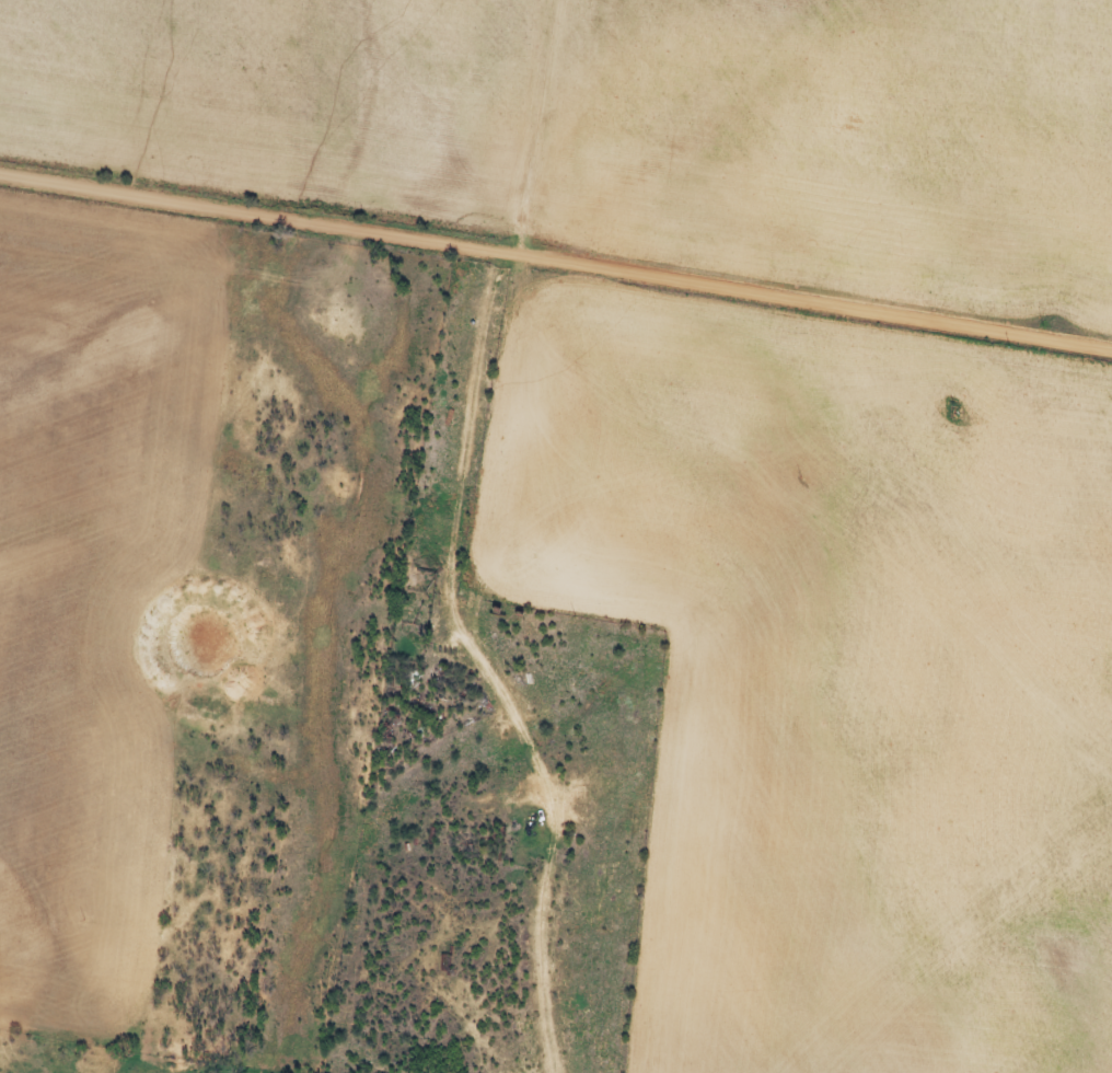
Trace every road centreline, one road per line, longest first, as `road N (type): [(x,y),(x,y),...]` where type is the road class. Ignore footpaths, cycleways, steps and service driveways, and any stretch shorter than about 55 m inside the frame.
road 1 (residential): [(0,172),(1111,352)]
road 2 (residential): [(550,1072),(558,801),(442,620),(518,255),(555,0)]

